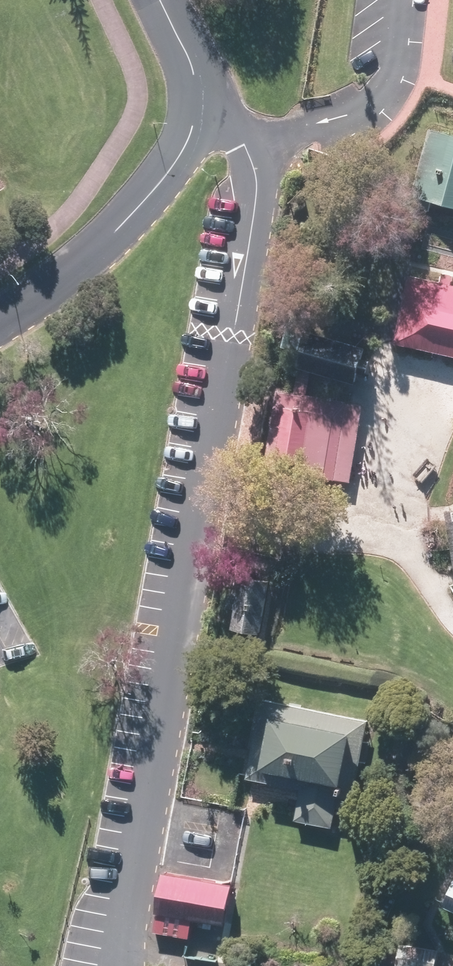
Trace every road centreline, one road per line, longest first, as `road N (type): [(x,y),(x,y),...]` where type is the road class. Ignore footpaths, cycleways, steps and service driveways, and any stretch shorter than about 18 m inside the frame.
road 1 (residential): [(158,0),(193,83),(194,125),(145,190),(0,308)]

